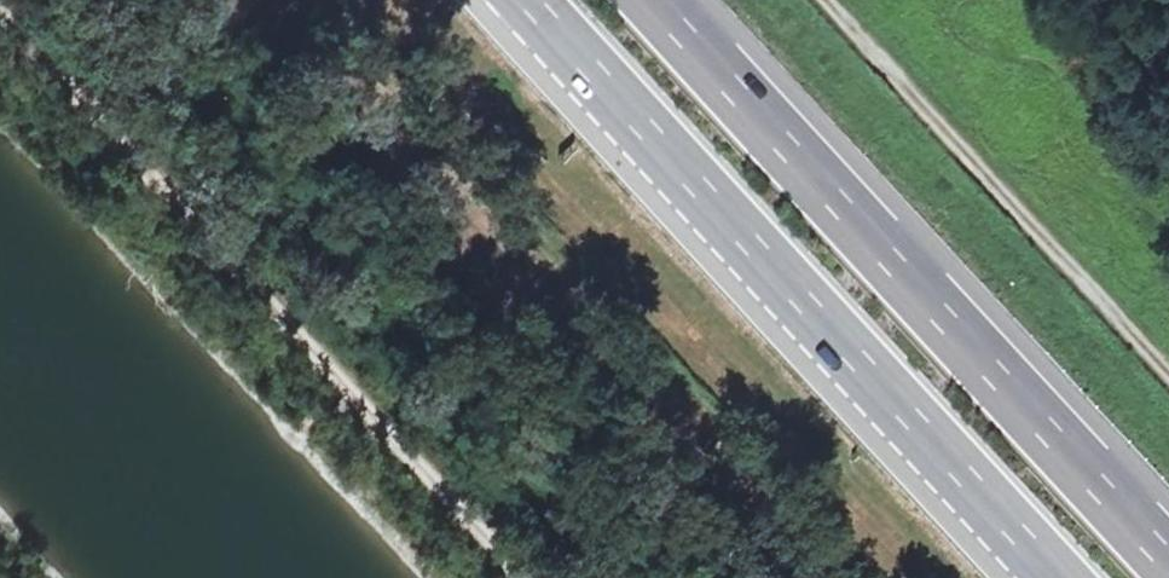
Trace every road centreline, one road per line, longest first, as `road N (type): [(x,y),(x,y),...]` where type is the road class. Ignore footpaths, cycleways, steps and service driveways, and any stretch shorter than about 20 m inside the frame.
road 1 (motorway): [(530,0),(1059,577)]
road 2 (track): [(521,577),(4,0)]
road 3 (motorway): [(1168,557),(668,0)]
road 4 (track): [(1168,368),(832,0)]

